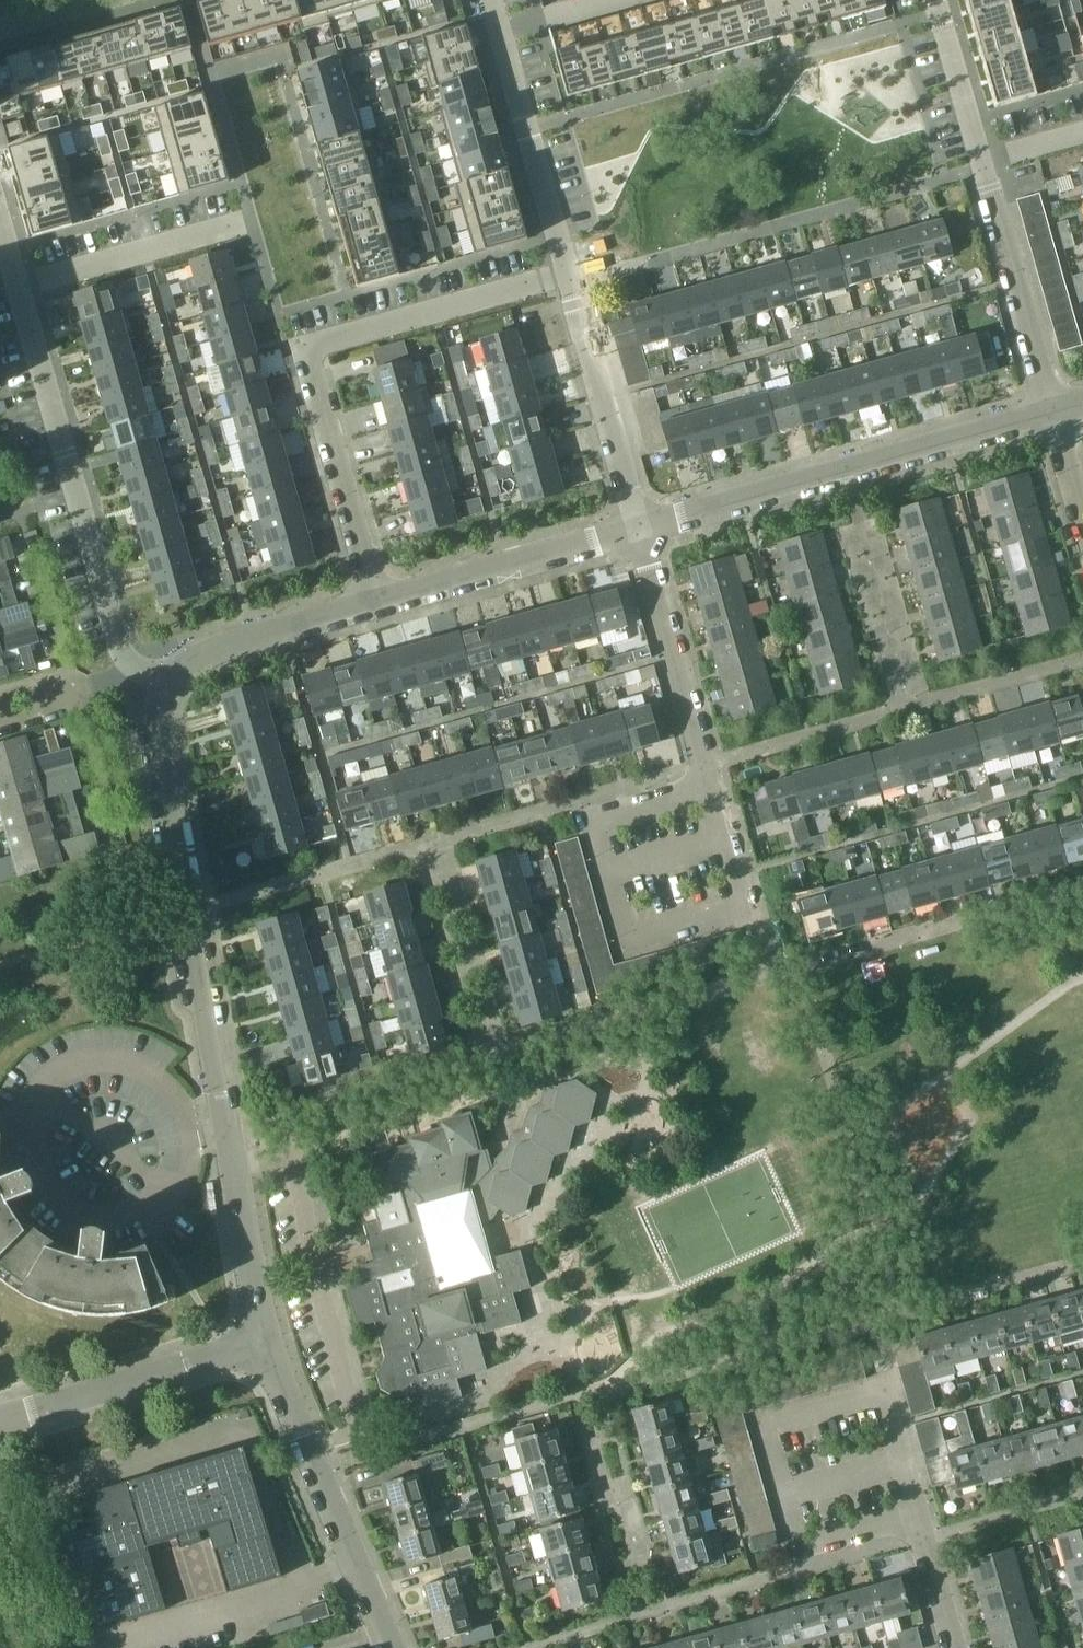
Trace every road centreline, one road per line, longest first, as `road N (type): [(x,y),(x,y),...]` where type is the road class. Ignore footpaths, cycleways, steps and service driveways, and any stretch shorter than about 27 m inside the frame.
road 1 (unclassified): [(265,1341),(161,725),(168,683)]
road 2 (residential): [(376,605),(310,353),(325,342),(568,274)]
road 3 (unclassified): [(639,529),(1053,413)]
road 4 (residential): [(134,665),(119,645),(19,286)]
road 5 (unclassified): [(392,1647),(265,1341)]
road 6 (residential): [(568,274),(492,0)]
road 7 (unclassified): [(0,1420),(265,1341)]
road 8 (unclassified): [(376,605),(639,529)]
road 9 (residential): [(712,788),(639,529)]
road 10 (residential): [(639,529),(568,274)]
road 11 (residential): [(1053,413),(981,160)]
road 12 (residential): [(245,222),(19,286)]
road 13 (unclassified): [(168,683),(196,655),(376,605)]
road 14 (residential): [(981,160),(936,0)]
road 15 (residential): [(71,691),(26,533)]
road 16 (residential): [(117,848),(71,691)]
road 17 (residential): [(955,1647),(917,1513)]

